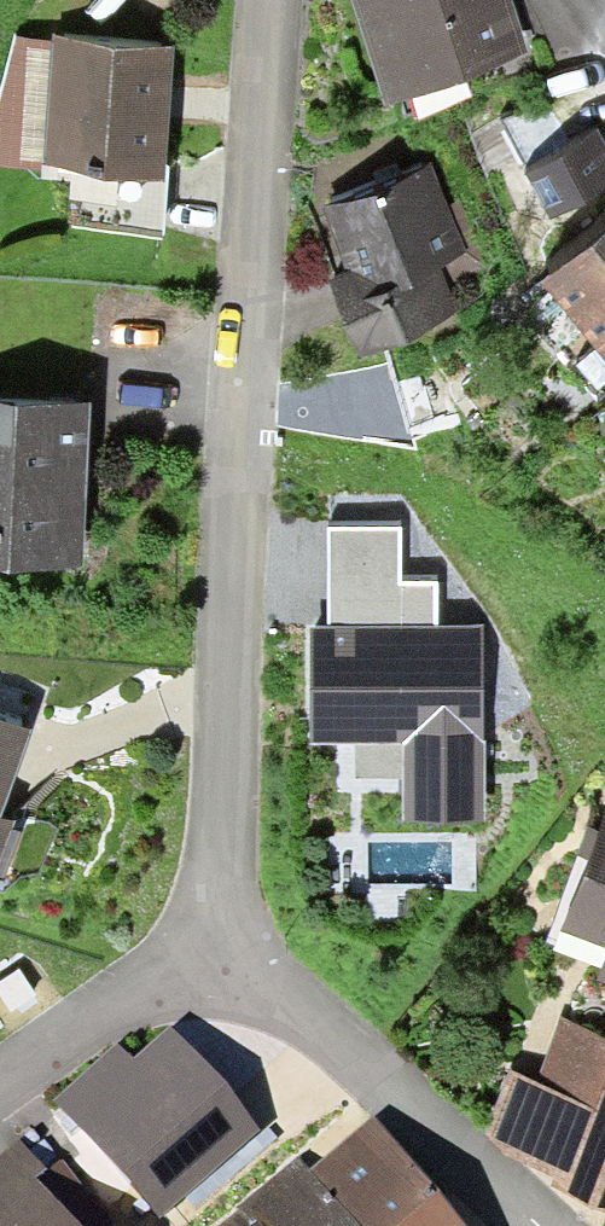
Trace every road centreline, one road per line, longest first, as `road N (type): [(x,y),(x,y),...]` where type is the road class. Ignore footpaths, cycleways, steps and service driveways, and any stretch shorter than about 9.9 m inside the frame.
road 1 (unclassified): [(273,0),(232,734),(230,940)]
road 2 (unclassified): [(230,940),(538,1225)]
road 3 (unclassified): [(0,1094),(230,940)]

